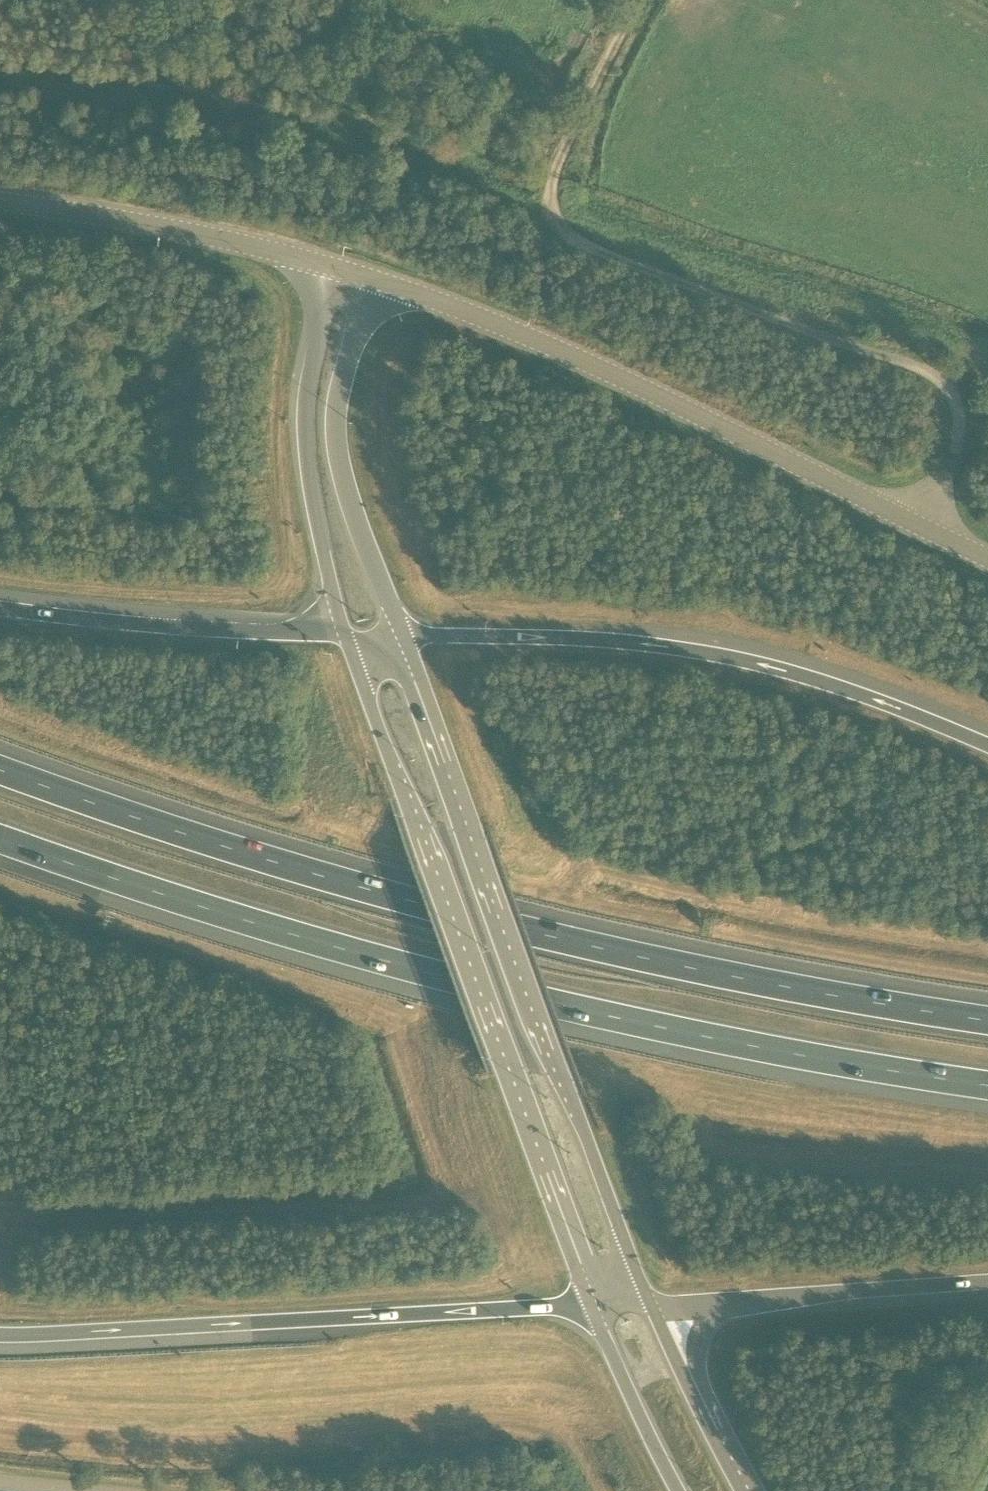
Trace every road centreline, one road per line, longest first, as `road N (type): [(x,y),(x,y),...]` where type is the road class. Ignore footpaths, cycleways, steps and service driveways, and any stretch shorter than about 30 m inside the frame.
road 1 (motorway): [(987,1021),(543,933),(364,887),(0,769)]
road 2 (motorway): [(0,840),(360,956),(722,1041),(987,1087)]
road 3 (primary): [(651,1304),(403,636)]
road 4 (primary): [(345,637),(591,1305)]
road 5 (tertiary): [(987,558),(556,347),(352,272)]
road 6 (motorway): [(987,746),(715,659),(540,637),(403,636)]
road 7 (motorway): [(0,1339),(591,1305)]
road 8 (tertiary): [(352,272),(324,310),(306,414),(312,499),(345,637)]
road 9 (tertiary): [(403,636),(348,492),(337,435),(357,317),(352,272)]
road 10 (tertiary): [(352,272),(221,233),(0,197)]
road 11 (motorway): [(345,637),(0,606)]
road 12 (motorway): [(651,1304),(987,1282)]
road 13 (primary): [(746,1490),(651,1304)]
road 14 (primary): [(591,1305),(677,1490)]

